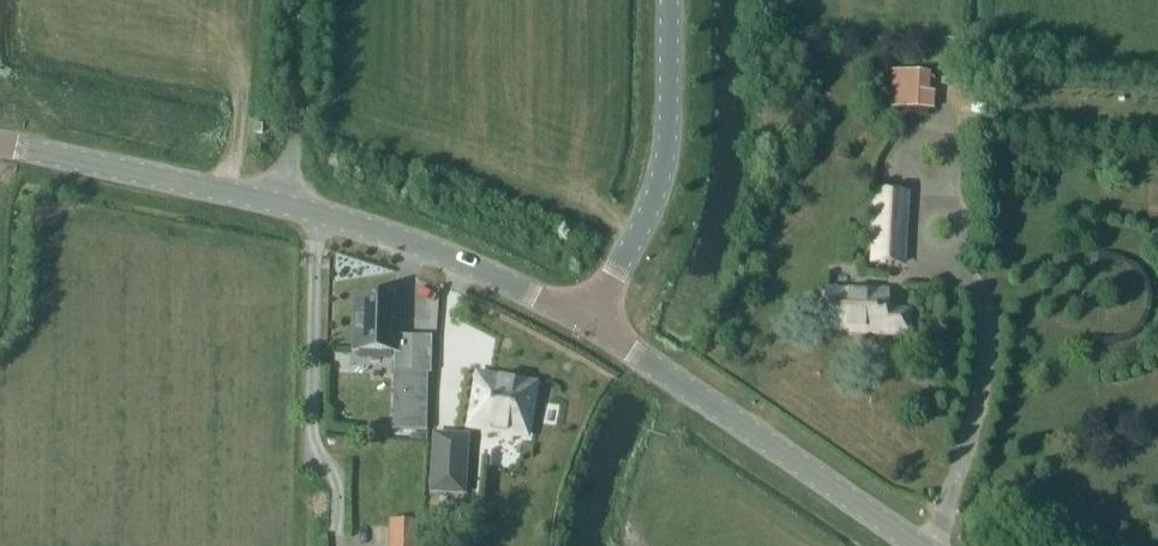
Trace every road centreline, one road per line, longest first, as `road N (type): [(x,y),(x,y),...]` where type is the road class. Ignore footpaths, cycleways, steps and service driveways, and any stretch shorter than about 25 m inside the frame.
road 1 (tertiary): [(586,324),(447,256),(349,222),(0,145)]
road 2 (tertiary): [(919,545),(586,324)]
road 3 (tertiary): [(586,324),(652,205),(663,160),(669,0)]

